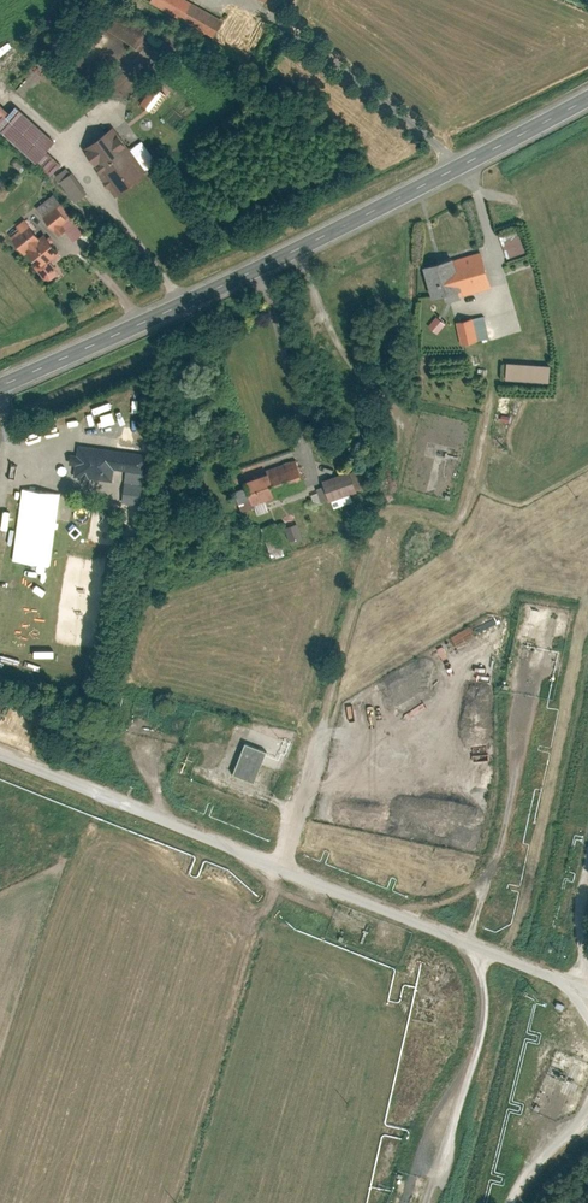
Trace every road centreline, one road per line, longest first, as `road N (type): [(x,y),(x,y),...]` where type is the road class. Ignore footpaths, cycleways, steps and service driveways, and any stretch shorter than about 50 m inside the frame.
road 1 (secondary): [(587,97),(296,250),(0,385)]
road 2 (unclassified): [(587,986),(0,749)]

